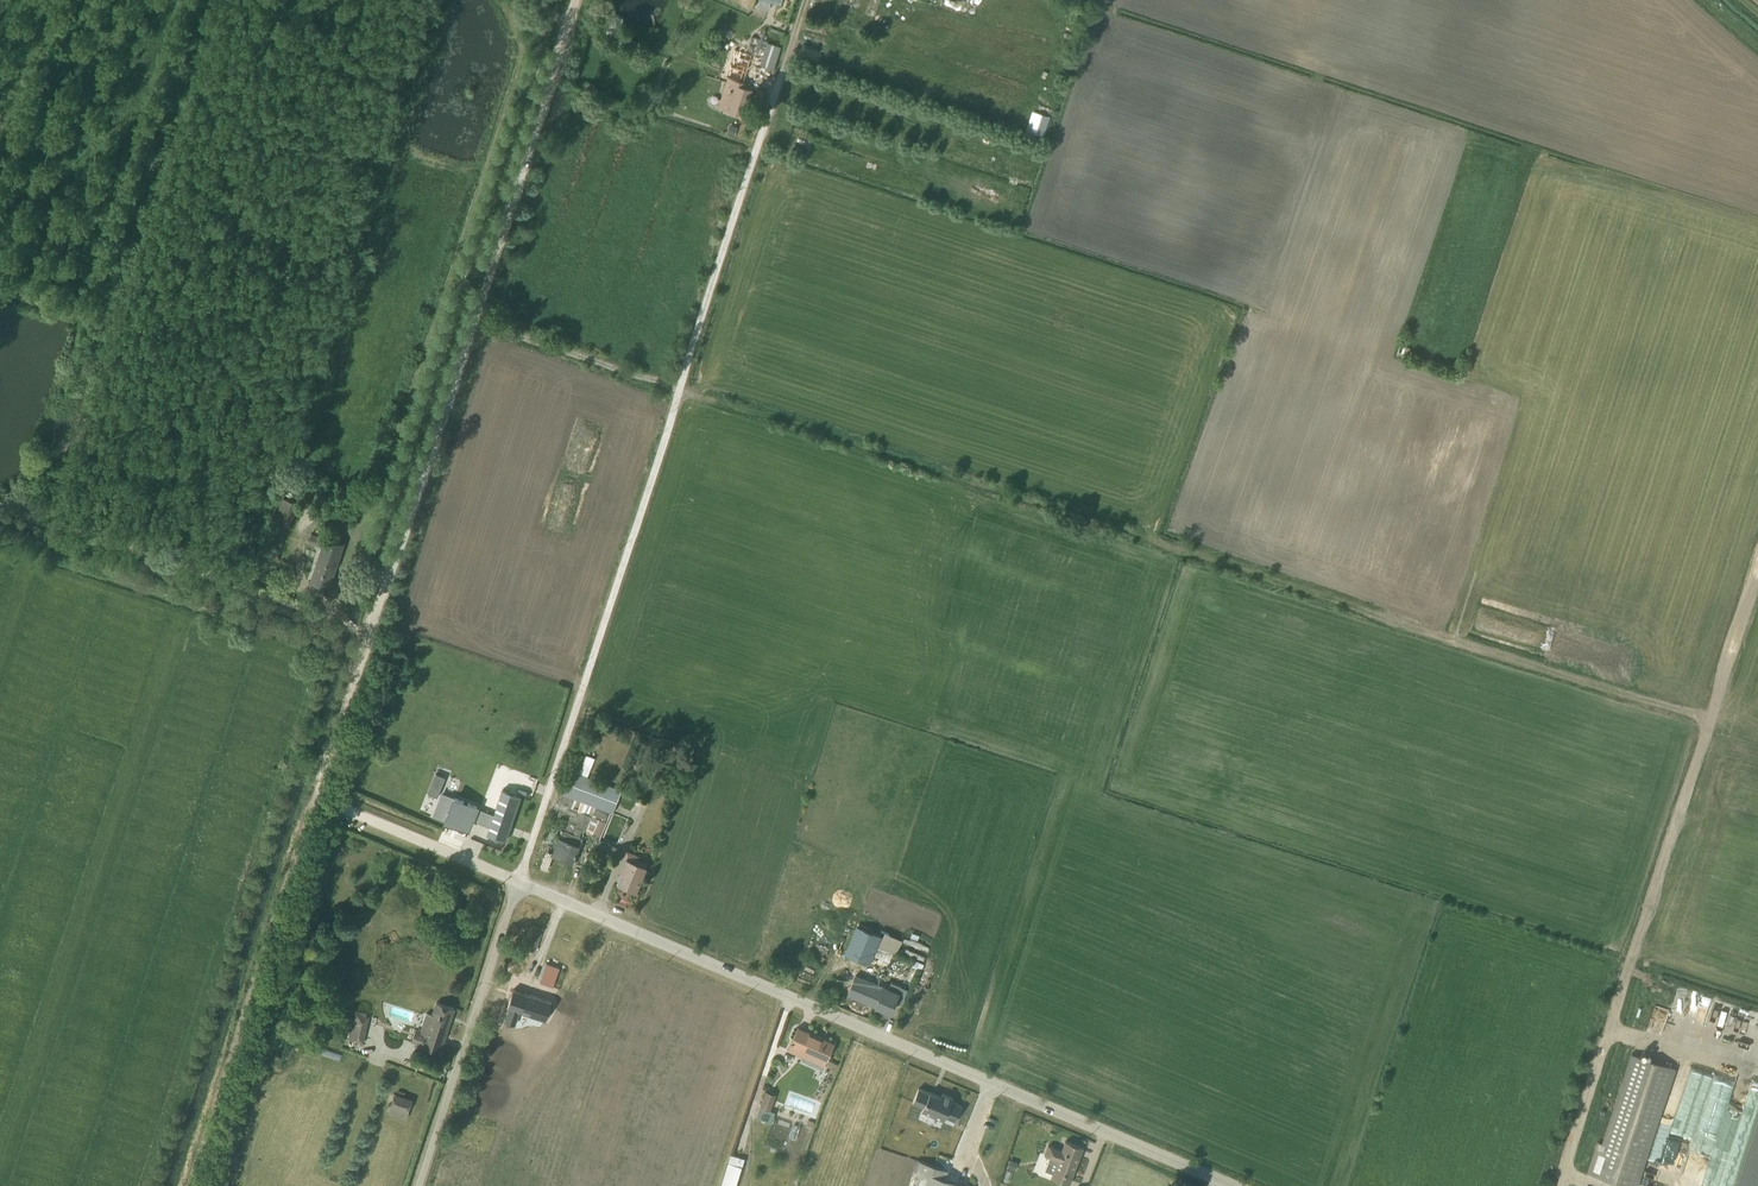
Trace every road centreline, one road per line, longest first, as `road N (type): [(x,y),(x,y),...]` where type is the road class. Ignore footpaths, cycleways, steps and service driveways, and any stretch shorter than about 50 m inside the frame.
road 1 (track): [(1709,718),(476,320)]
road 2 (unclassified): [(803,0),(517,882)]
road 3 (unclassified): [(1231,1185),(517,882)]
road 4 (track): [(369,639),(188,1185)]
road 5 (track): [(1709,718),(1556,1185)]
road 6 (track): [(369,639),(330,612),(0,508)]
road 7 (track): [(476,320),(369,639)]
road 8 (track): [(579,0),(476,320)]
road 9 (unclassified): [(517,882),(420,1185)]
road 10 (unclassified): [(517,882),(315,796)]
road 11 (track): [(1757,570),(1709,718)]

